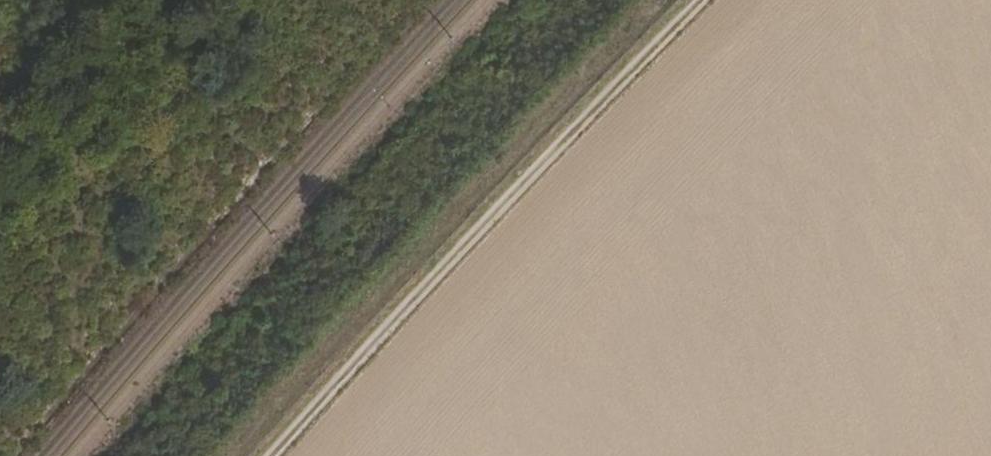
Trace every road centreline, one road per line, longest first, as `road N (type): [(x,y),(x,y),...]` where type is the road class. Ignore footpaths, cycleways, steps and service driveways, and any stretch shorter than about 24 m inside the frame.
road 1 (track): [(278,455),(406,310),(704,0)]

